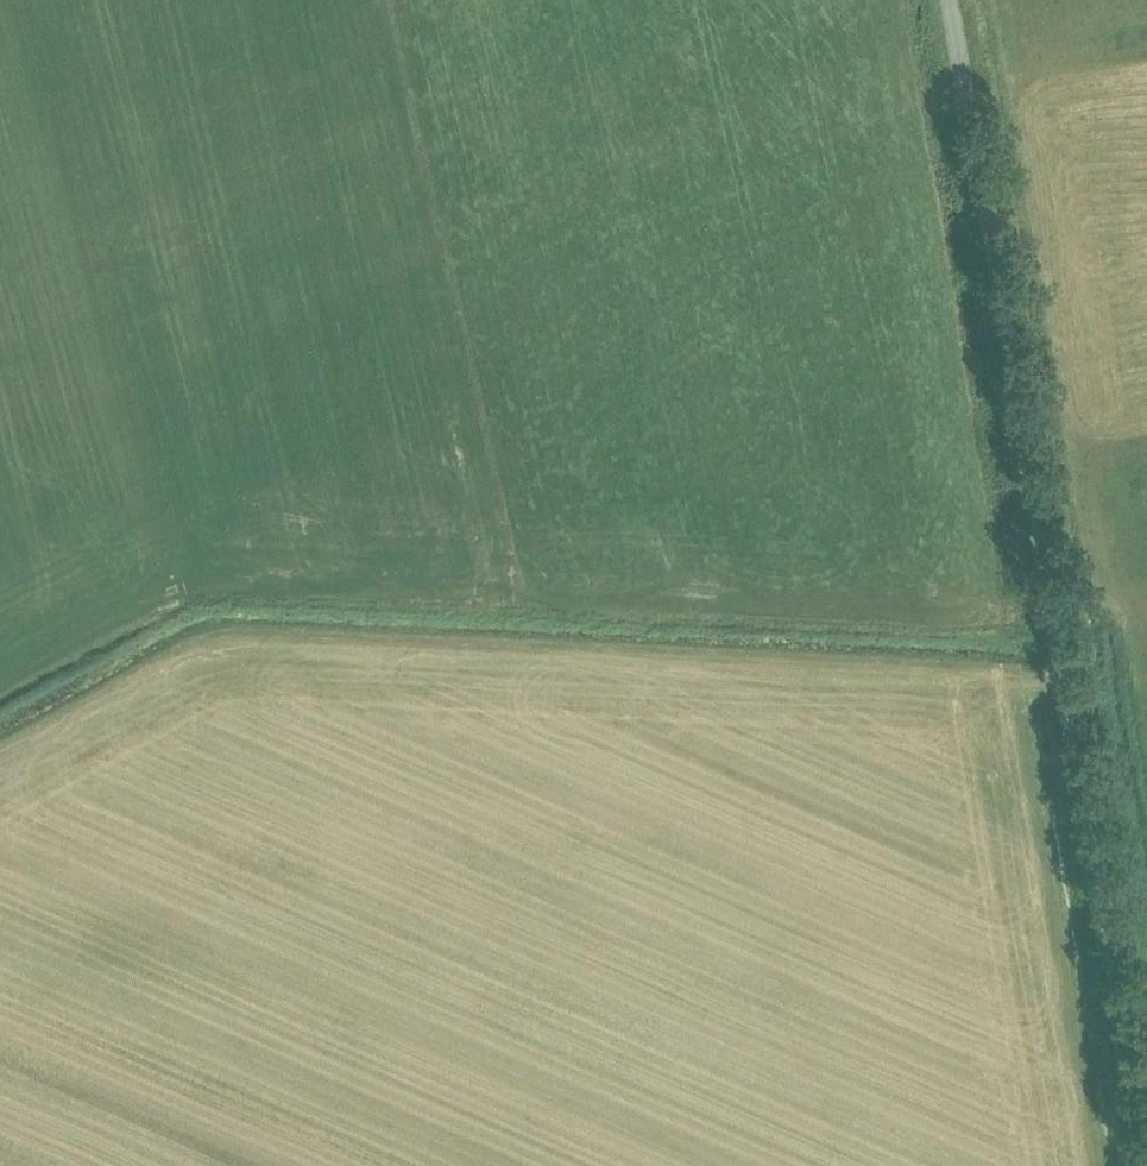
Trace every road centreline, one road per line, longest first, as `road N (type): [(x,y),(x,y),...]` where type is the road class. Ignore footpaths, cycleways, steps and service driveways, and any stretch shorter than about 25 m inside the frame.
road 1 (unclassified): [(1136,1165),(953,0)]

